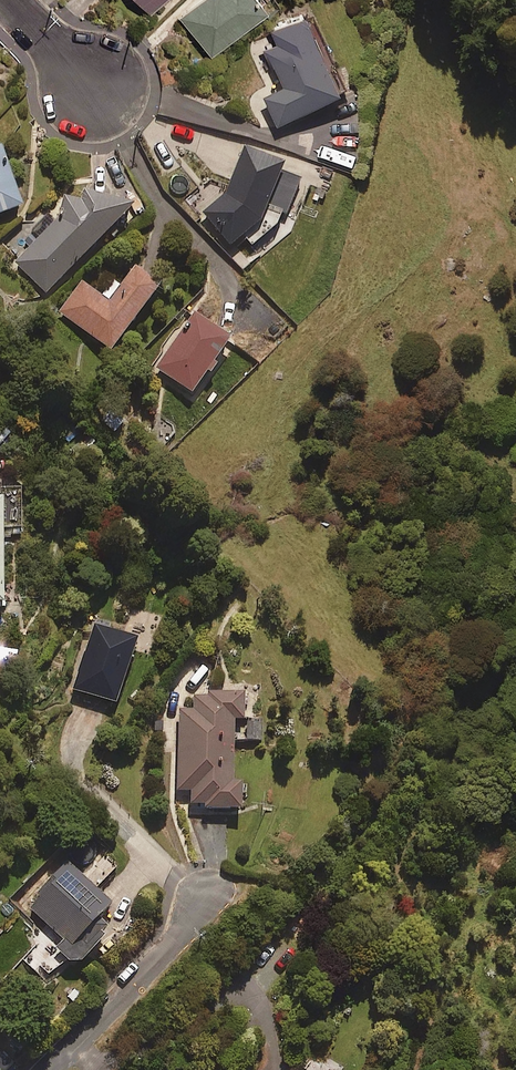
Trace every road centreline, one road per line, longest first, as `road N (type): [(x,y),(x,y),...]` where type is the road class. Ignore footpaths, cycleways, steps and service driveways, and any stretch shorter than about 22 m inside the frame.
road 1 (residential): [(211,899),(51,1069)]
road 2 (residential): [(93,85),(8,0)]

